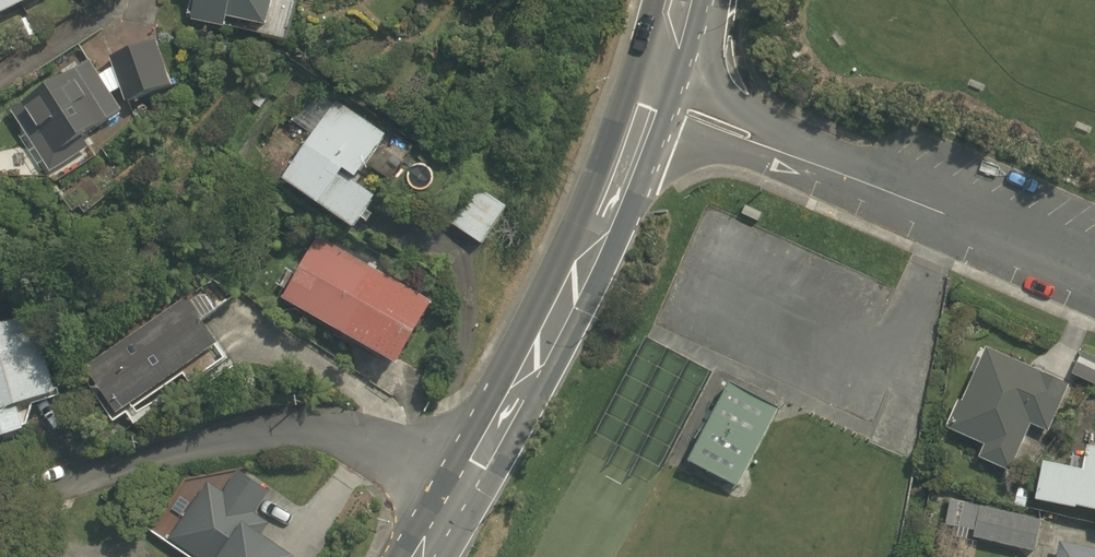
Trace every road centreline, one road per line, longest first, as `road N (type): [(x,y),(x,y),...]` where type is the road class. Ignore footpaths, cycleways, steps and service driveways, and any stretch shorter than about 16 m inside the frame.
road 1 (residential): [(1094,278),(645,96)]
road 2 (residential): [(459,483),(415,453),(369,439),(306,435),(0,490)]
road 3 (secondary): [(459,483),(574,277),(645,96)]

